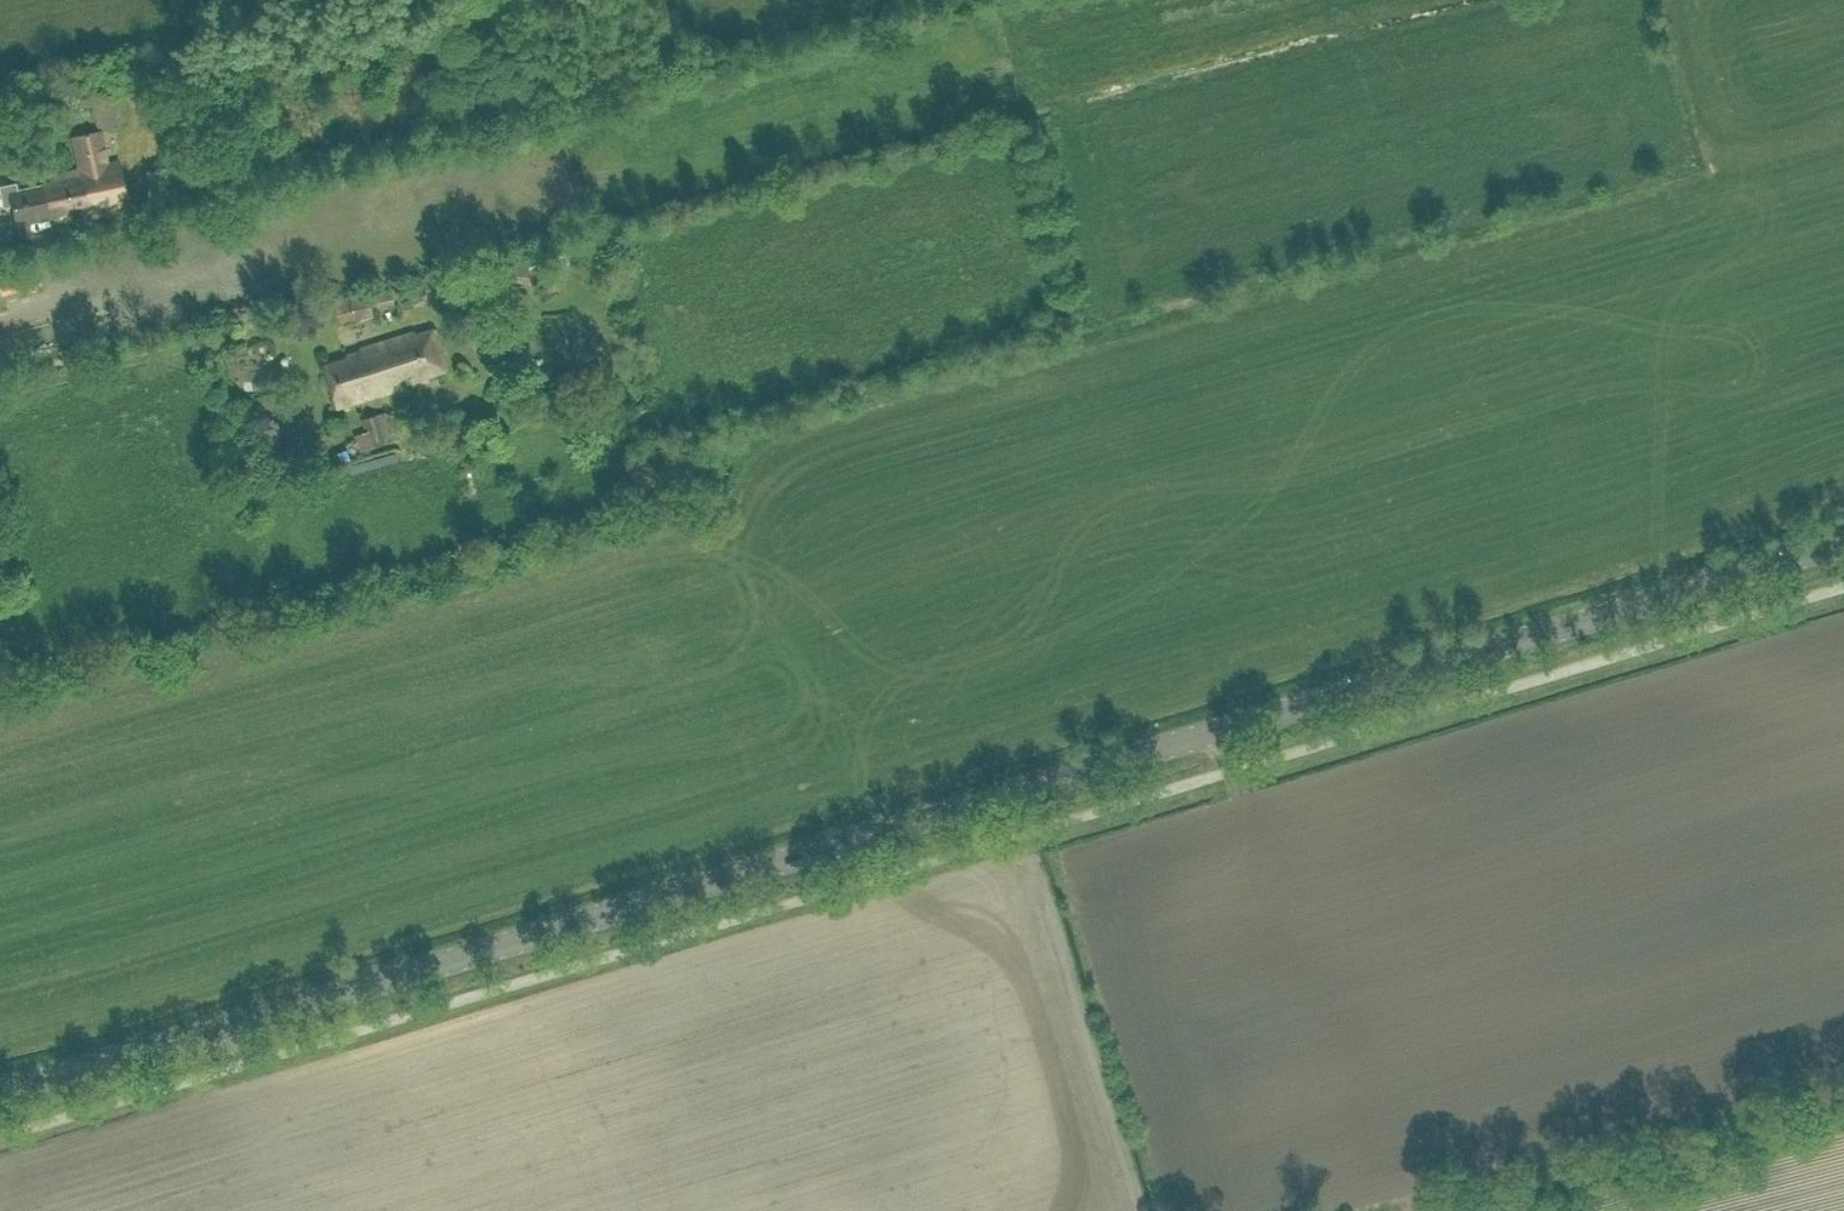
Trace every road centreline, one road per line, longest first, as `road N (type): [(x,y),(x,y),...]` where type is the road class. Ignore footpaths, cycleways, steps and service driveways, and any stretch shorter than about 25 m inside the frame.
road 1 (secondary): [(0,1088),(1843,540)]

